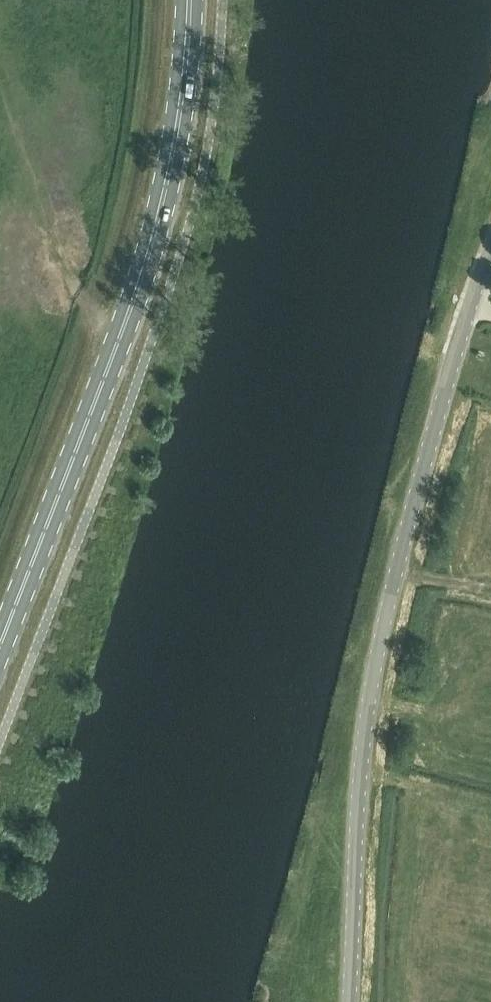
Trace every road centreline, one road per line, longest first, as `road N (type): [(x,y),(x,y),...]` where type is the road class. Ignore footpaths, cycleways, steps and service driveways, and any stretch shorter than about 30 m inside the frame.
road 1 (unclassified): [(346,1001),(362,737),(379,642),(451,371),(490,254)]
road 2 (primary): [(0,647),(149,252),(176,136),(190,0)]

